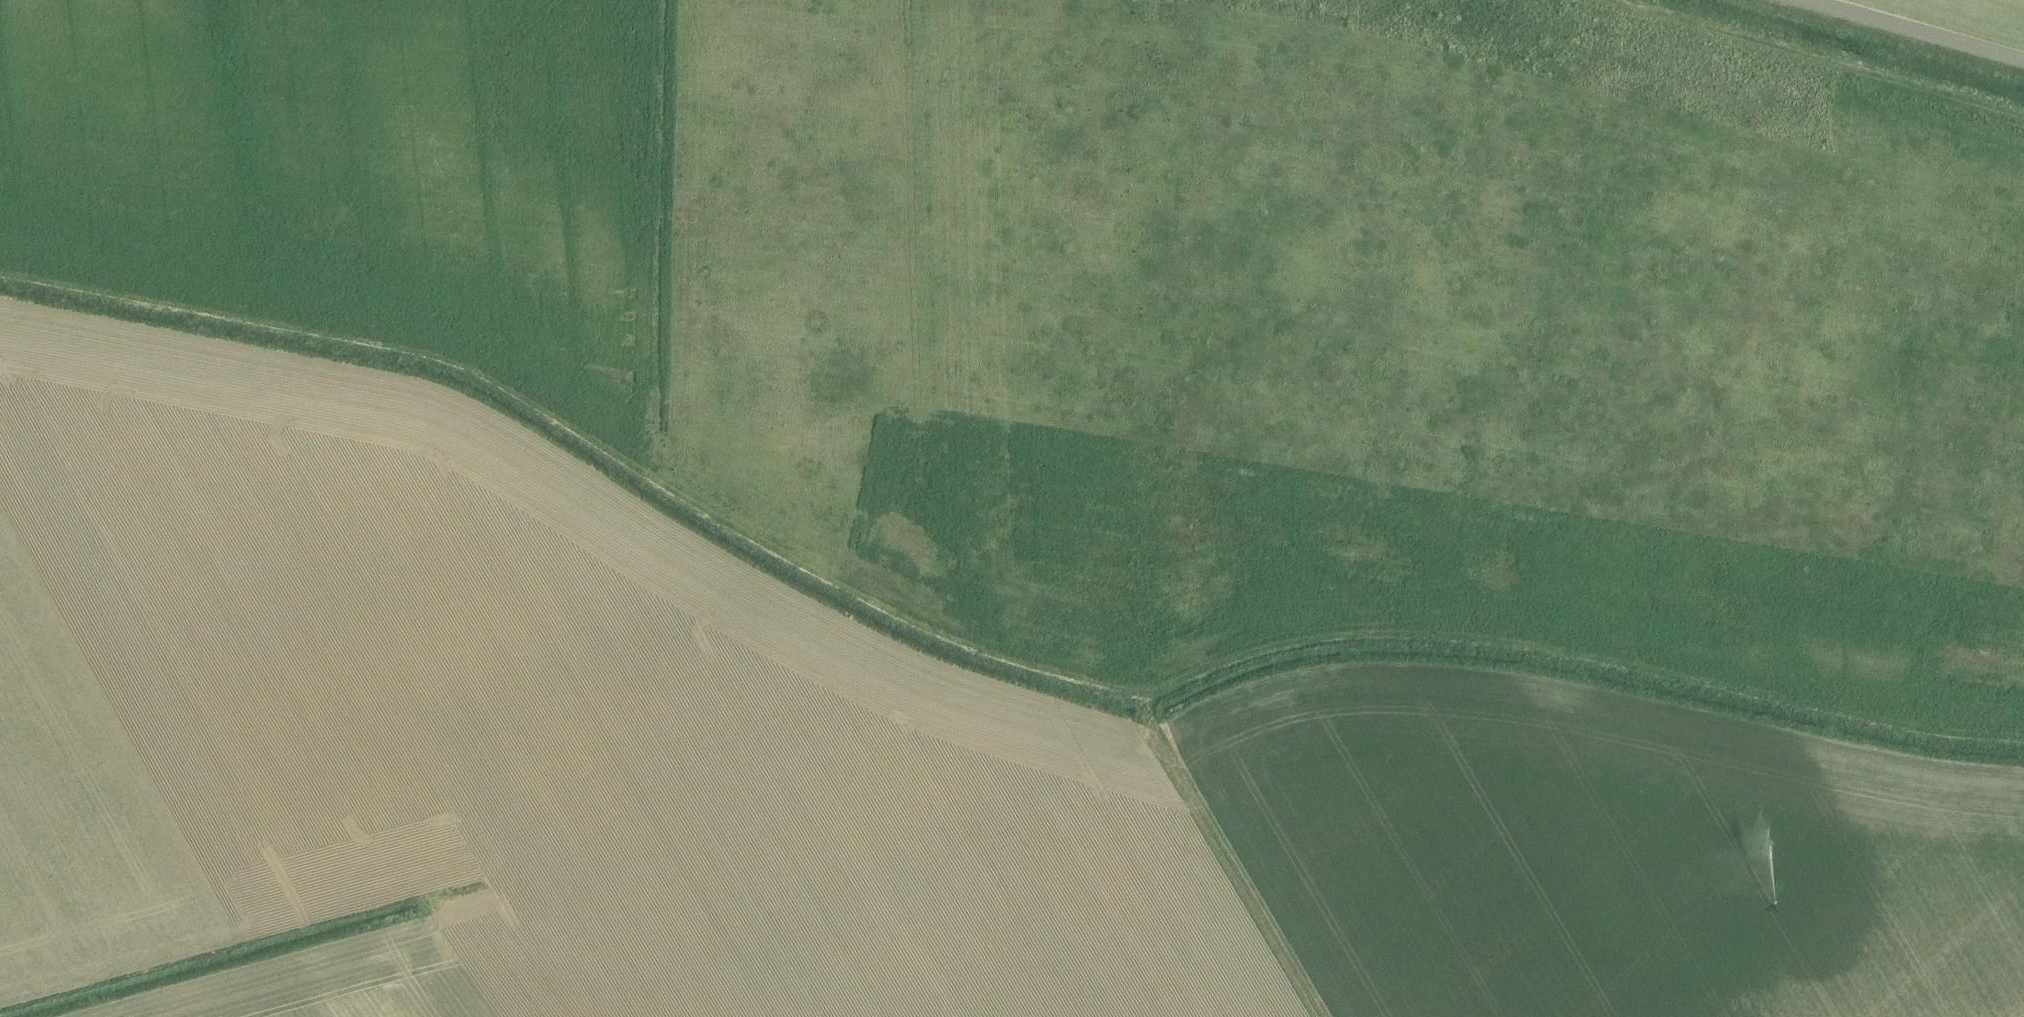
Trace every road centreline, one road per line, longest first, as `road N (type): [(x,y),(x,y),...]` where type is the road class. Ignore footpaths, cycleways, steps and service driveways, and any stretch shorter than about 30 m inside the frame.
road 1 (track): [(1326,1016),(1127,684)]
road 2 (tertiary): [(1806,0),(2023,61)]

